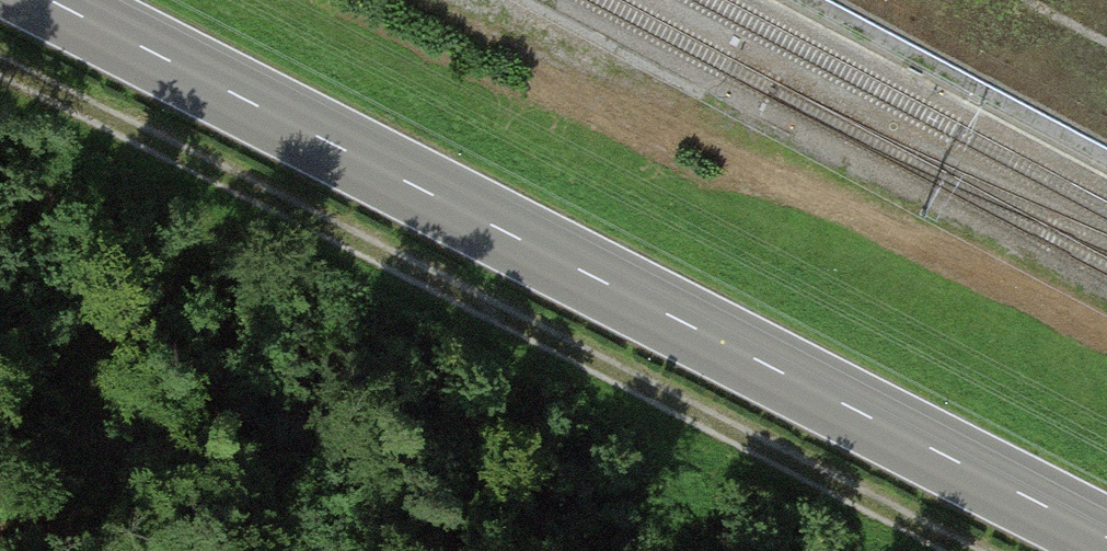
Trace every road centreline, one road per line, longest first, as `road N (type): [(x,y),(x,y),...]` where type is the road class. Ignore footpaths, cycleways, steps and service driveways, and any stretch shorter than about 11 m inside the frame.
road 1 (primary): [(57,0),(1106,533)]
road 2 (track): [(971,550),(0,61)]

